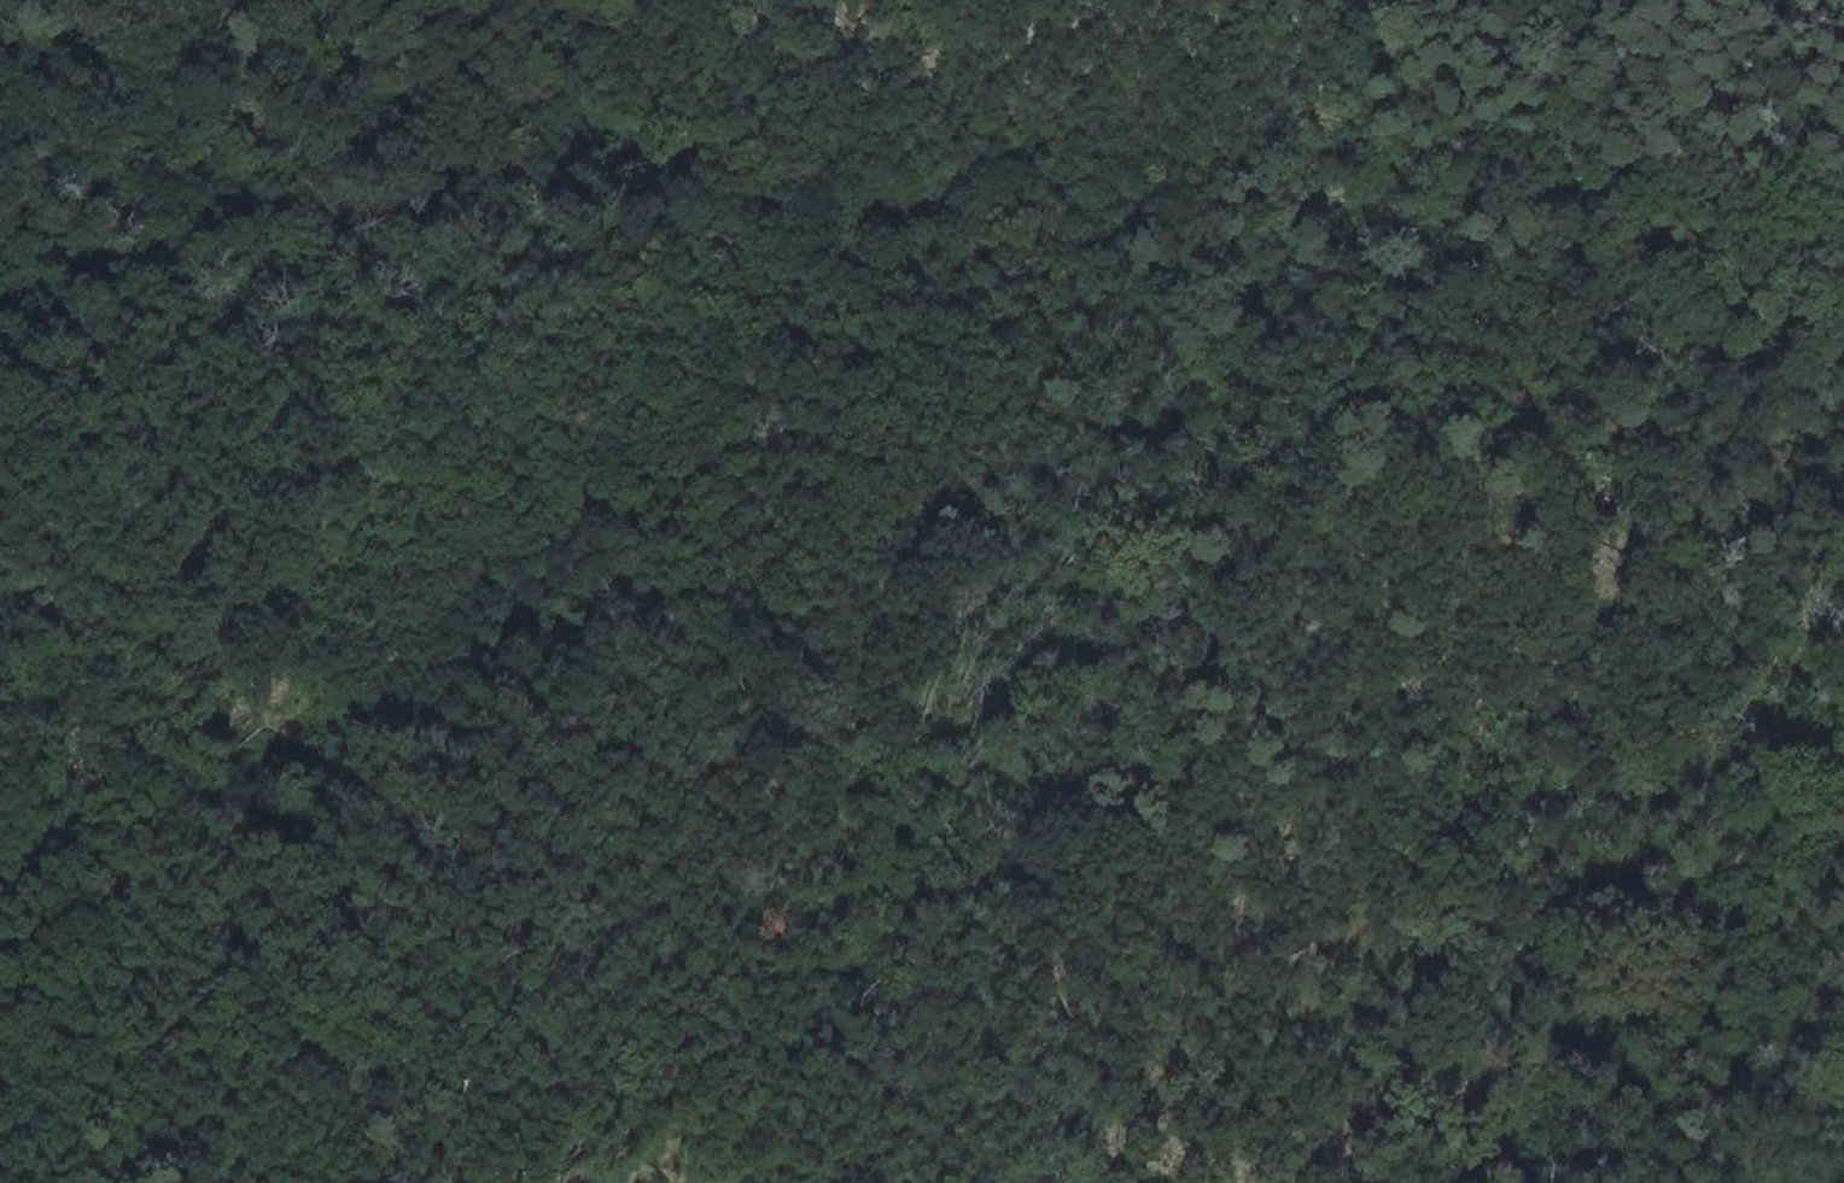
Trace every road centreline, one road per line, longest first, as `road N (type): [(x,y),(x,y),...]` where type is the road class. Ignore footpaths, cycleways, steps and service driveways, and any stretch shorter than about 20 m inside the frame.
road 1 (track): [(540,1182),(432,1042),(209,922),(139,867),(115,834),(95,781),(82,660),(52,598),(0,564)]
road 2 (track): [(1843,196),(1708,162),(1608,158),(1468,182)]

